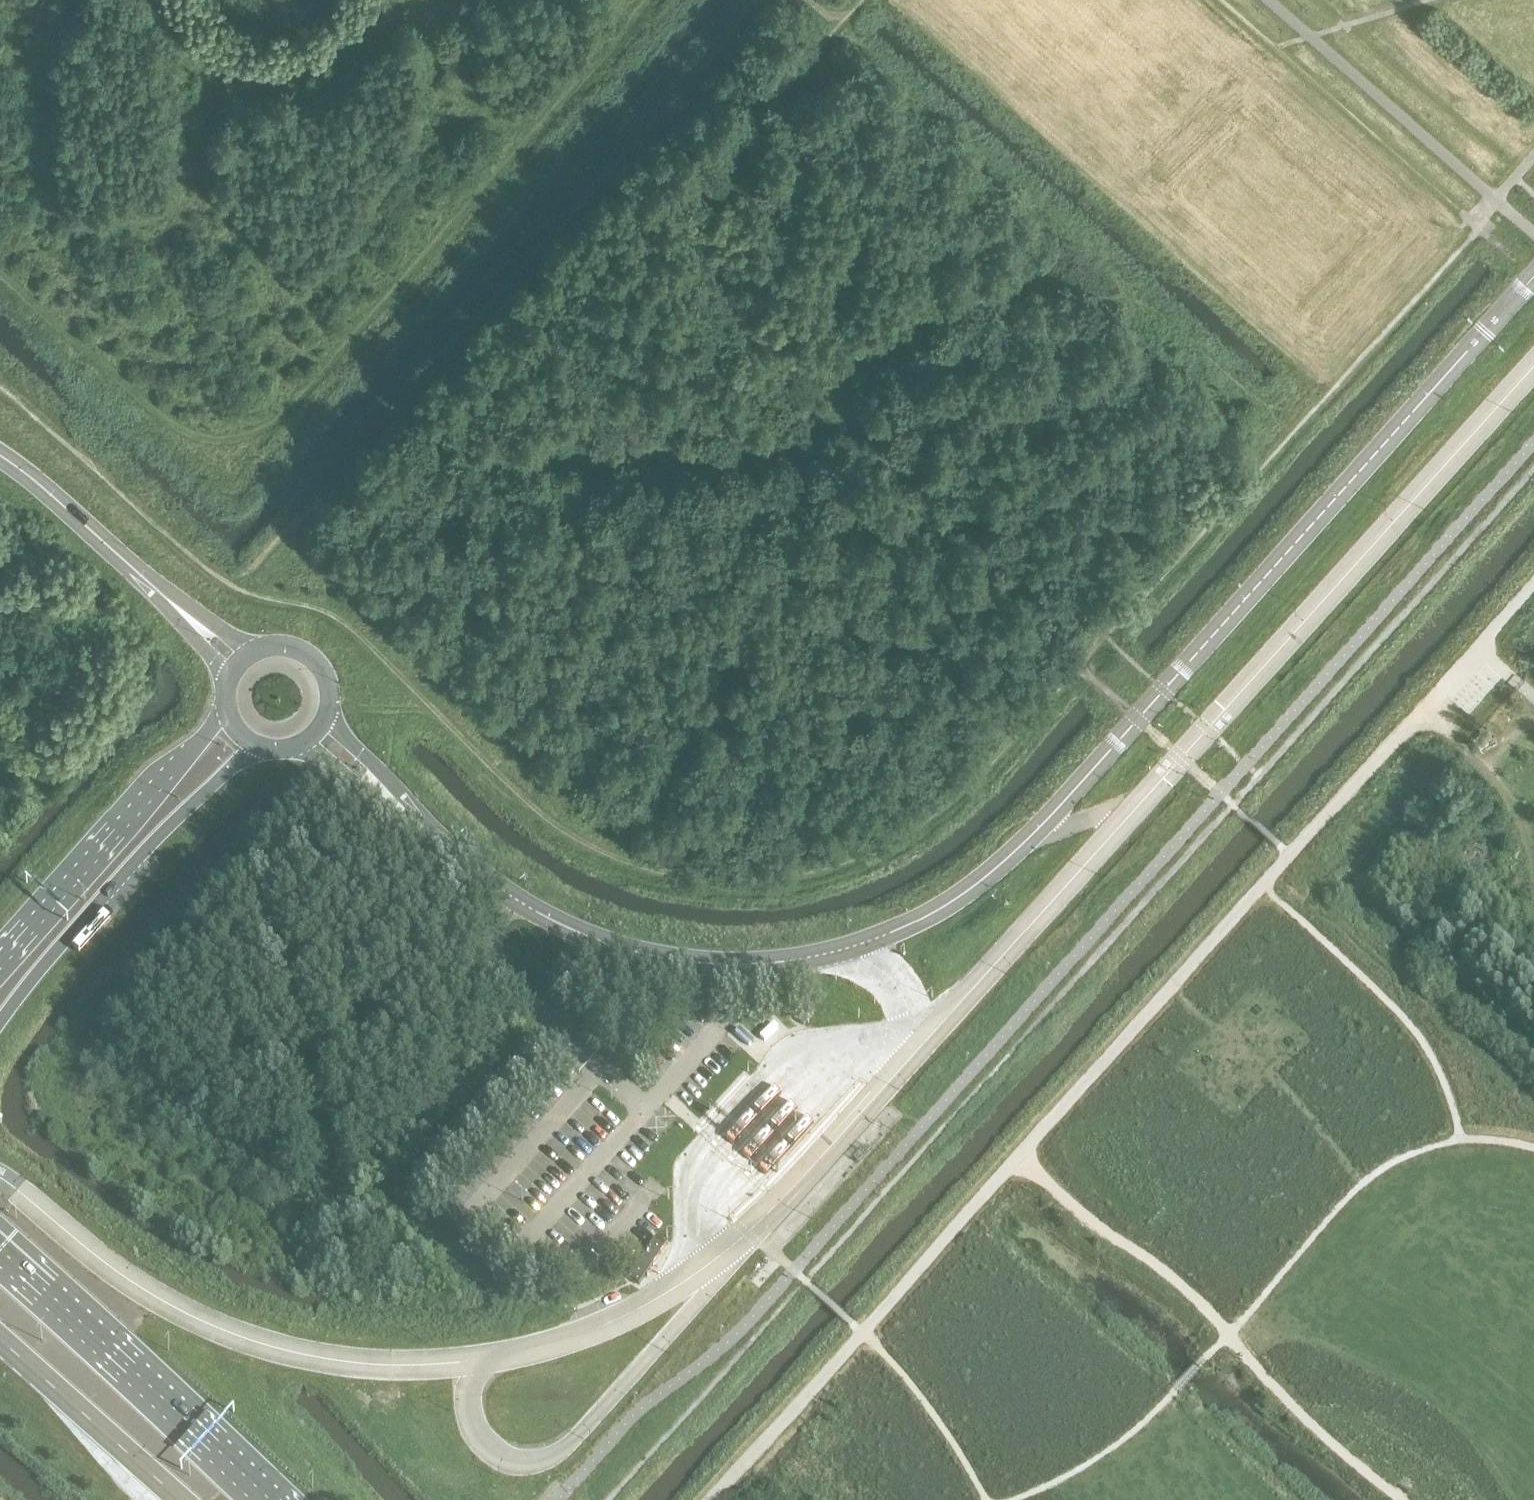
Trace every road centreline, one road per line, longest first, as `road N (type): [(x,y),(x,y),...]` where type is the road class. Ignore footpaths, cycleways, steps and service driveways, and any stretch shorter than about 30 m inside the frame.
road 1 (secondary): [(414,820),(548,918),(658,957),(792,961),(910,924),(1032,834),(1533,276)]
road 2 (track): [(1533,584),(715,1499)]
road 3 (secondary): [(0,1022),(136,861),(237,762),(266,747)]
road 4 (primary): [(262,1499),(0,1256)]
road 5 (secondary): [(227,708),(0,958)]
road 6 (primary): [(0,1340),(178,1499)]
road 7 (tertiary): [(168,599),(0,453)]
road 8 (track): [(1533,872),(1506,790),(1425,709)]
road 9 (secondary): [(414,820),(326,716)]
road 10 (secondary): [(305,740),(414,820)]
road 11 (secondary): [(326,716),(329,687),(314,660),(286,646),(253,651)]

